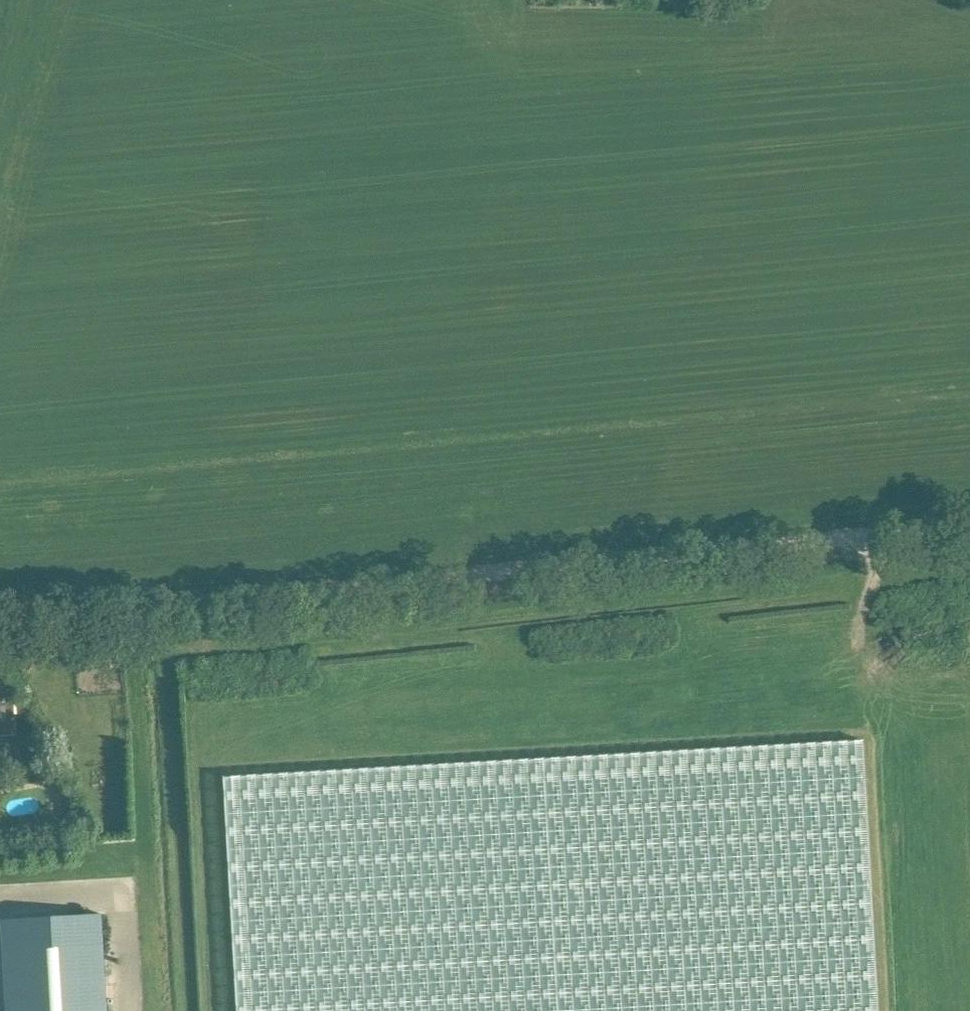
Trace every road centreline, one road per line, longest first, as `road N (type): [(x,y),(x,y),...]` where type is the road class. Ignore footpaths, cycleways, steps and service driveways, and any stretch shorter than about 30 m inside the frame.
road 1 (track): [(12,618),(969,528)]

